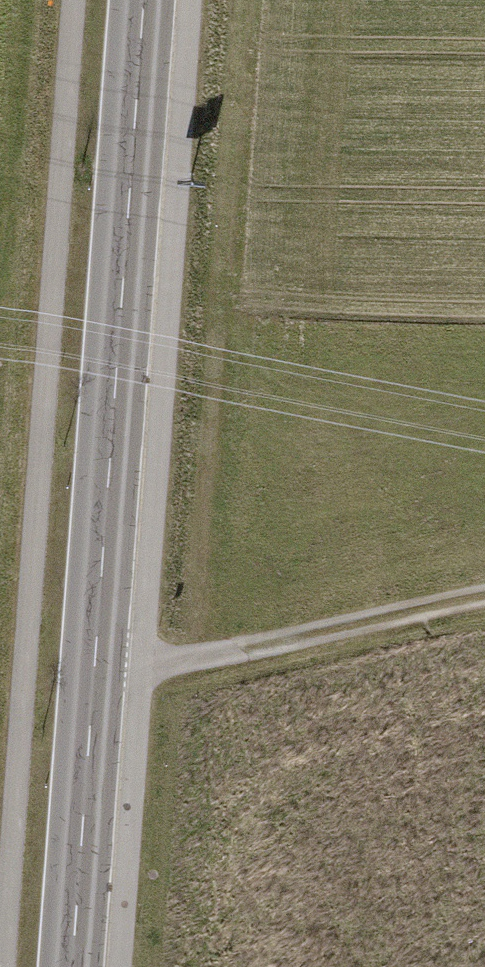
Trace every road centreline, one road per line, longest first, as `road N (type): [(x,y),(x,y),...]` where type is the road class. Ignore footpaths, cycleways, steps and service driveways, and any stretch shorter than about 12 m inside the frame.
road 1 (primary): [(143,0),(73,966)]
road 2 (track): [(194,651),(243,0)]
road 3 (track): [(34,0),(0,435)]
road 4 (track): [(96,669),(484,592)]

